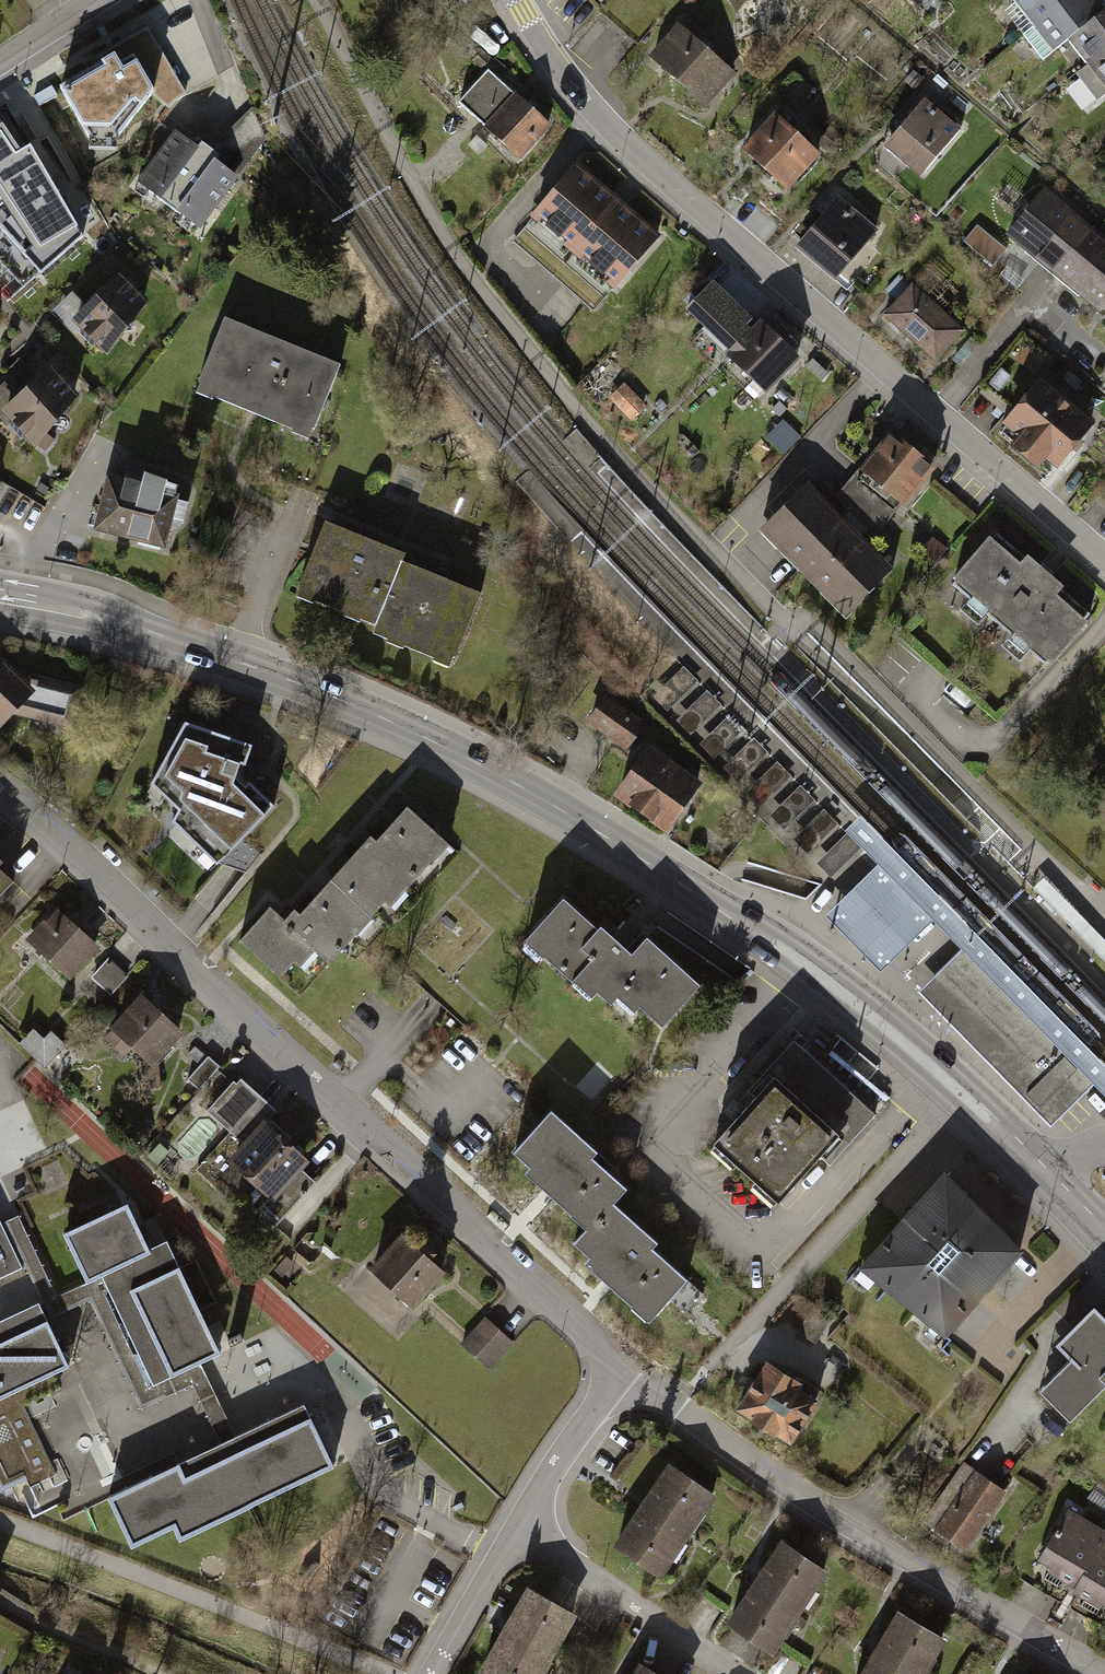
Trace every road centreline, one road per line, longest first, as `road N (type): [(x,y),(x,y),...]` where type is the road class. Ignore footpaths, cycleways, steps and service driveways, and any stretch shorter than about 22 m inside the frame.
road 1 (secondary): [(0,597),(103,618),(244,663),(432,738),(515,782),(808,967),(961,1093),(1104,1233)]
road 2 (residential): [(0,783),(577,1318),(621,1377)]
road 3 (residential): [(519,0),(572,84),(627,144),(1104,558)]
road 4 (residential): [(621,1377),(818,1504),(1104,1672)]
road 5 (residential): [(519,1527),(737,1673)]
road 6 (residential): [(519,1527),(621,1377)]
road 7 (residential): [(435,1673),(519,1527)]

